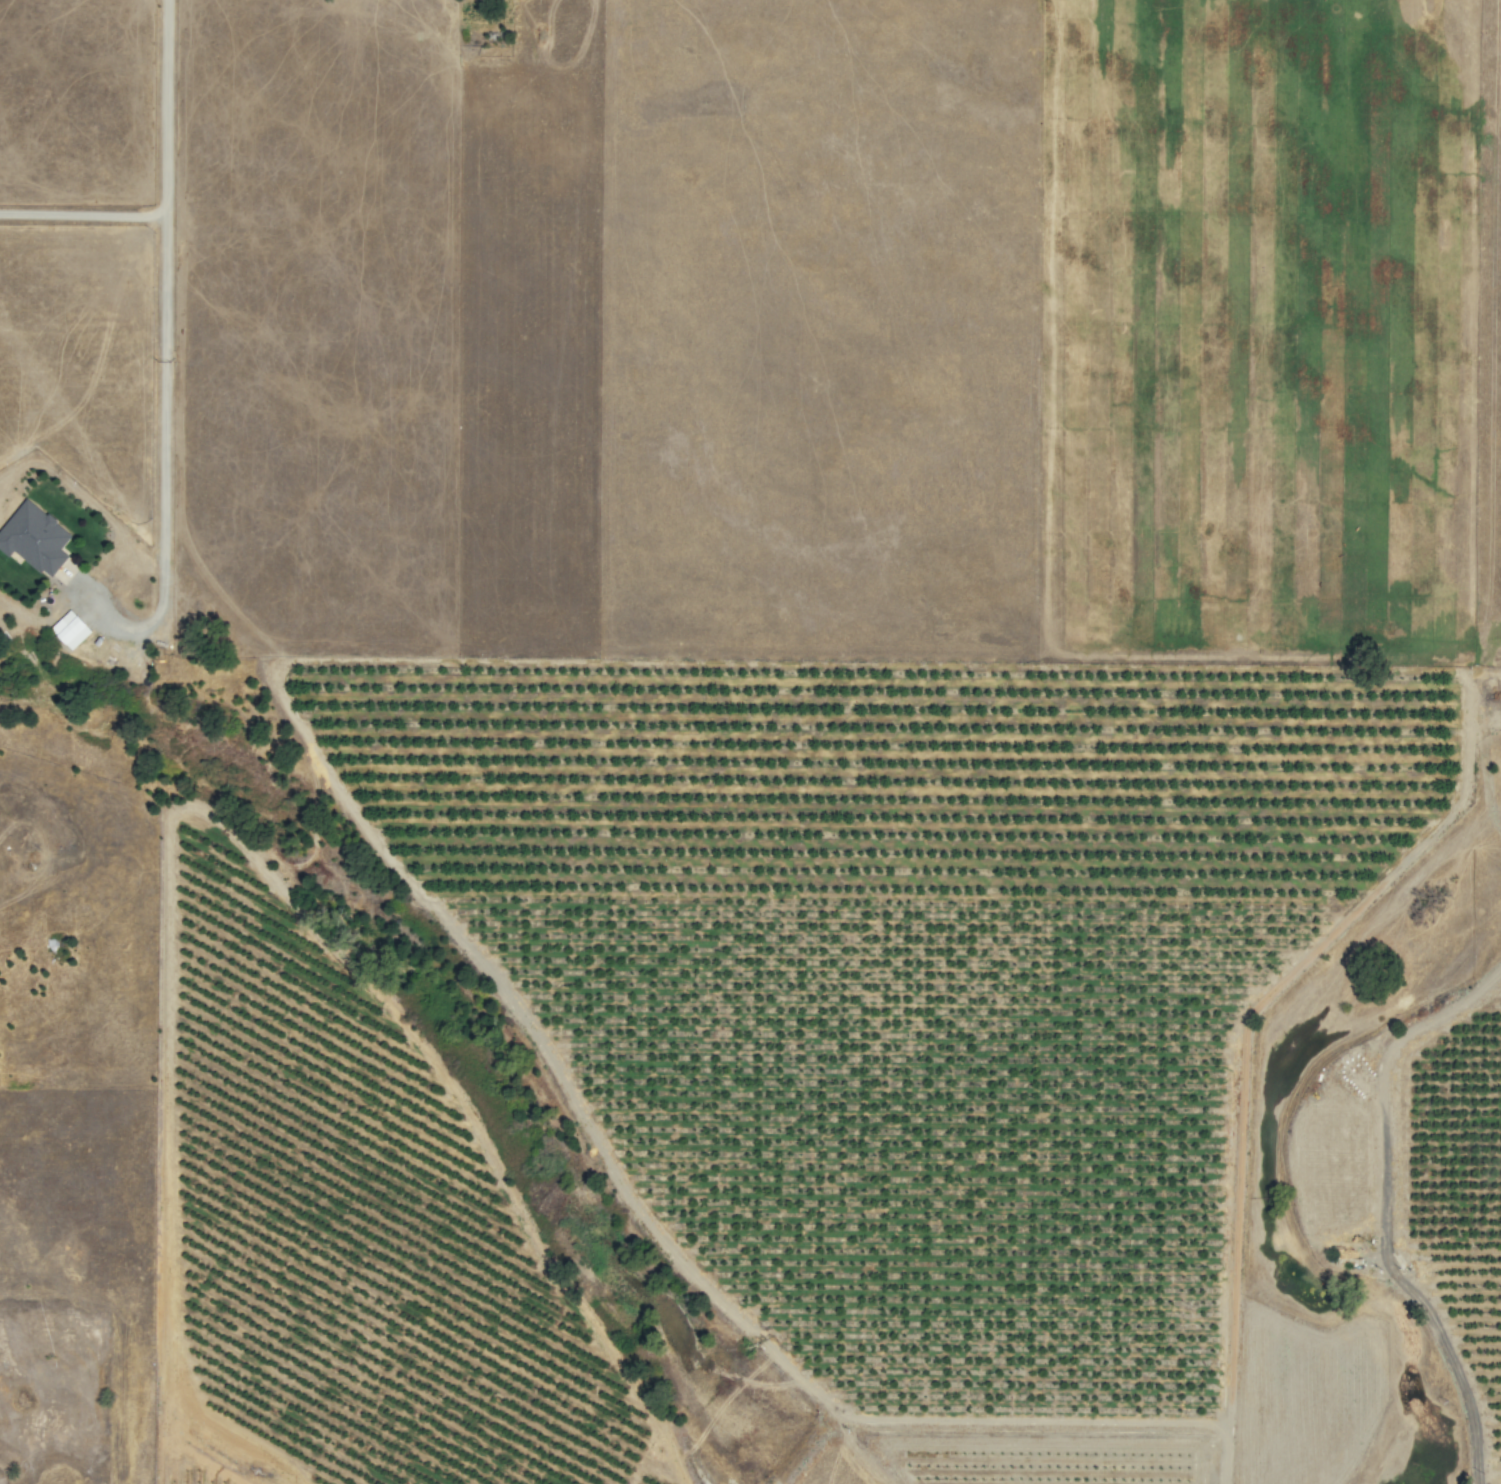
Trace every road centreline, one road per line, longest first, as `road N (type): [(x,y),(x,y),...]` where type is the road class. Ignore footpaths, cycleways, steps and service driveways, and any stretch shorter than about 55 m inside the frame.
road 1 (residential): [(1472,1483),(1465,1428),(1436,1346),(1390,1278),(1307,1205),(1293,1160),(1303,1122),(1341,1077),(1500,975)]
road 2 (residential): [(161,0),(162,625)]

